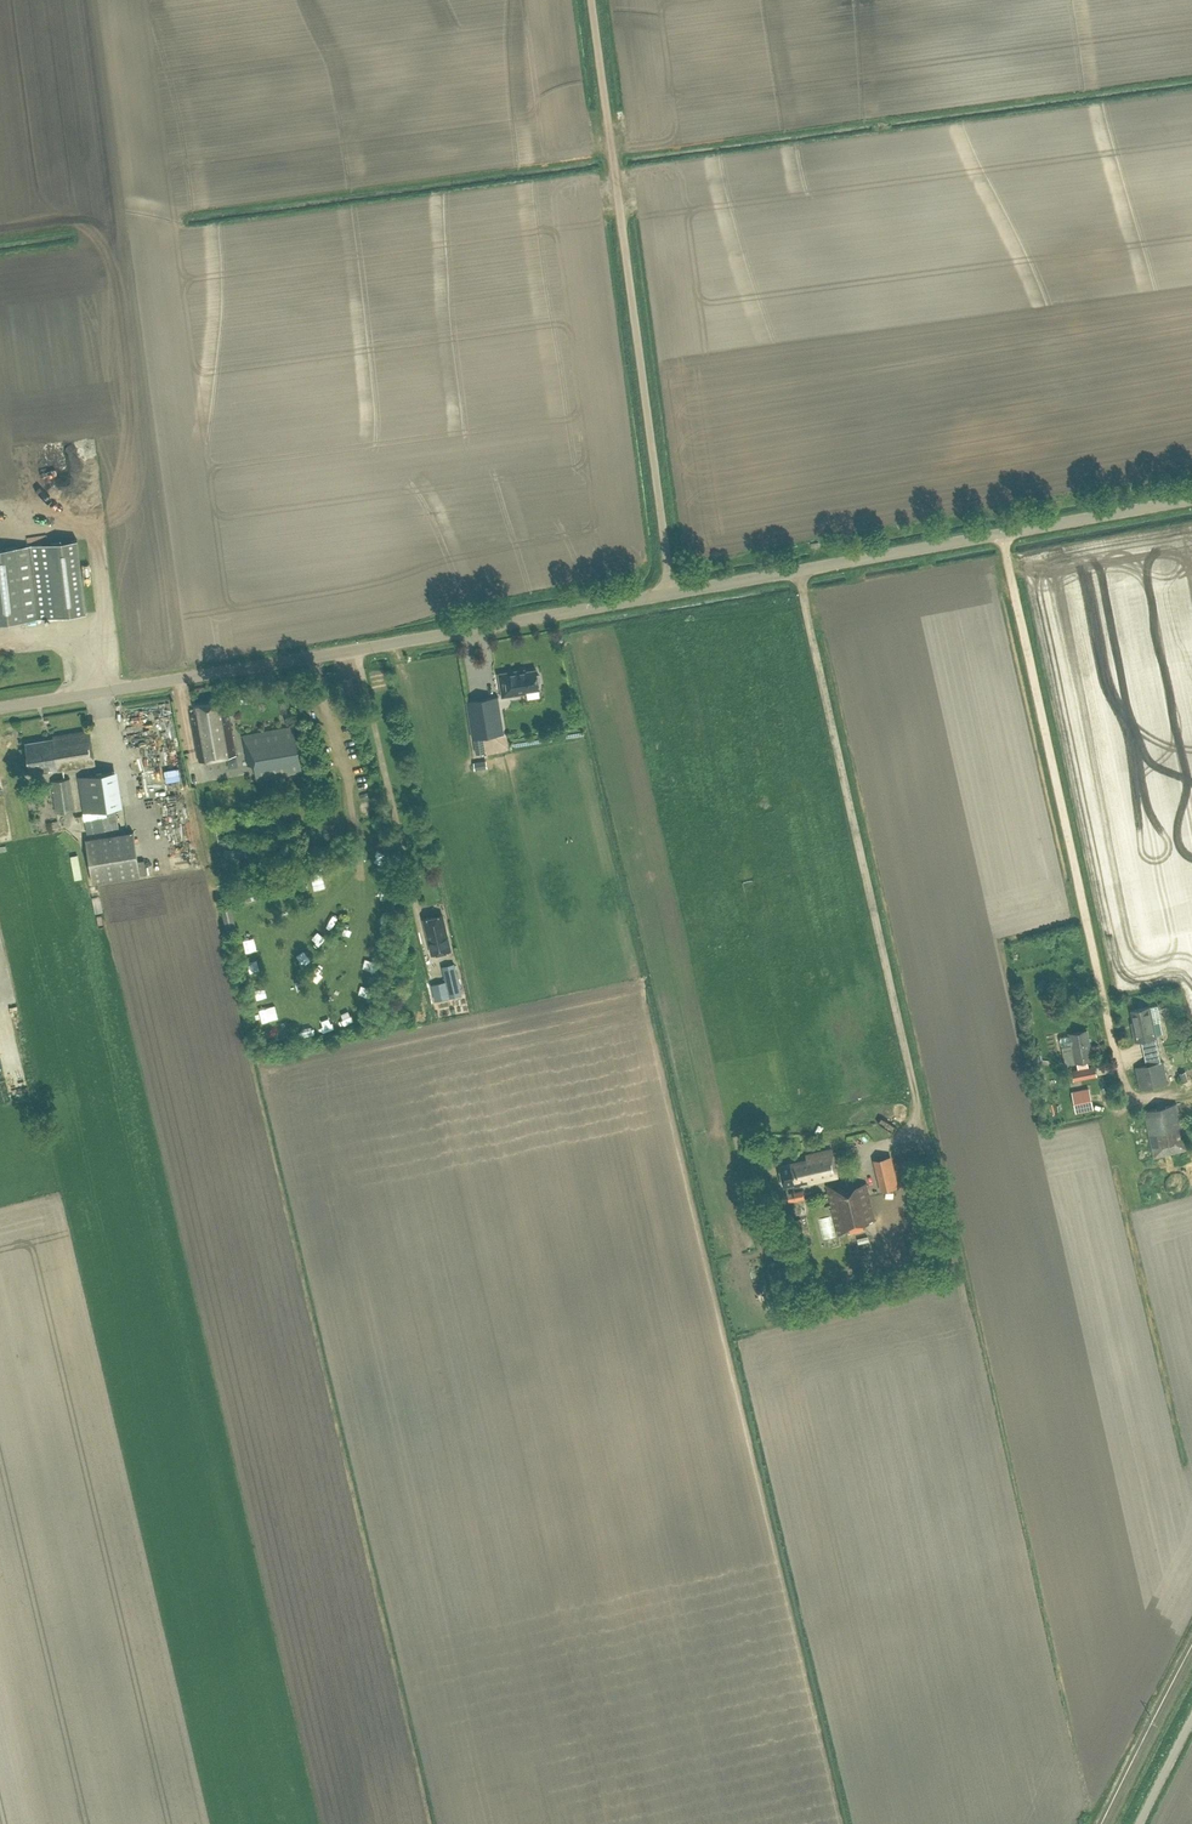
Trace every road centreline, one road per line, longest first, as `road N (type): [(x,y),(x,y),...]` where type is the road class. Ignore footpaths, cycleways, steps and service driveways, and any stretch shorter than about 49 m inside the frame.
road 1 (unclassified): [(0,708),(1191,499)]

